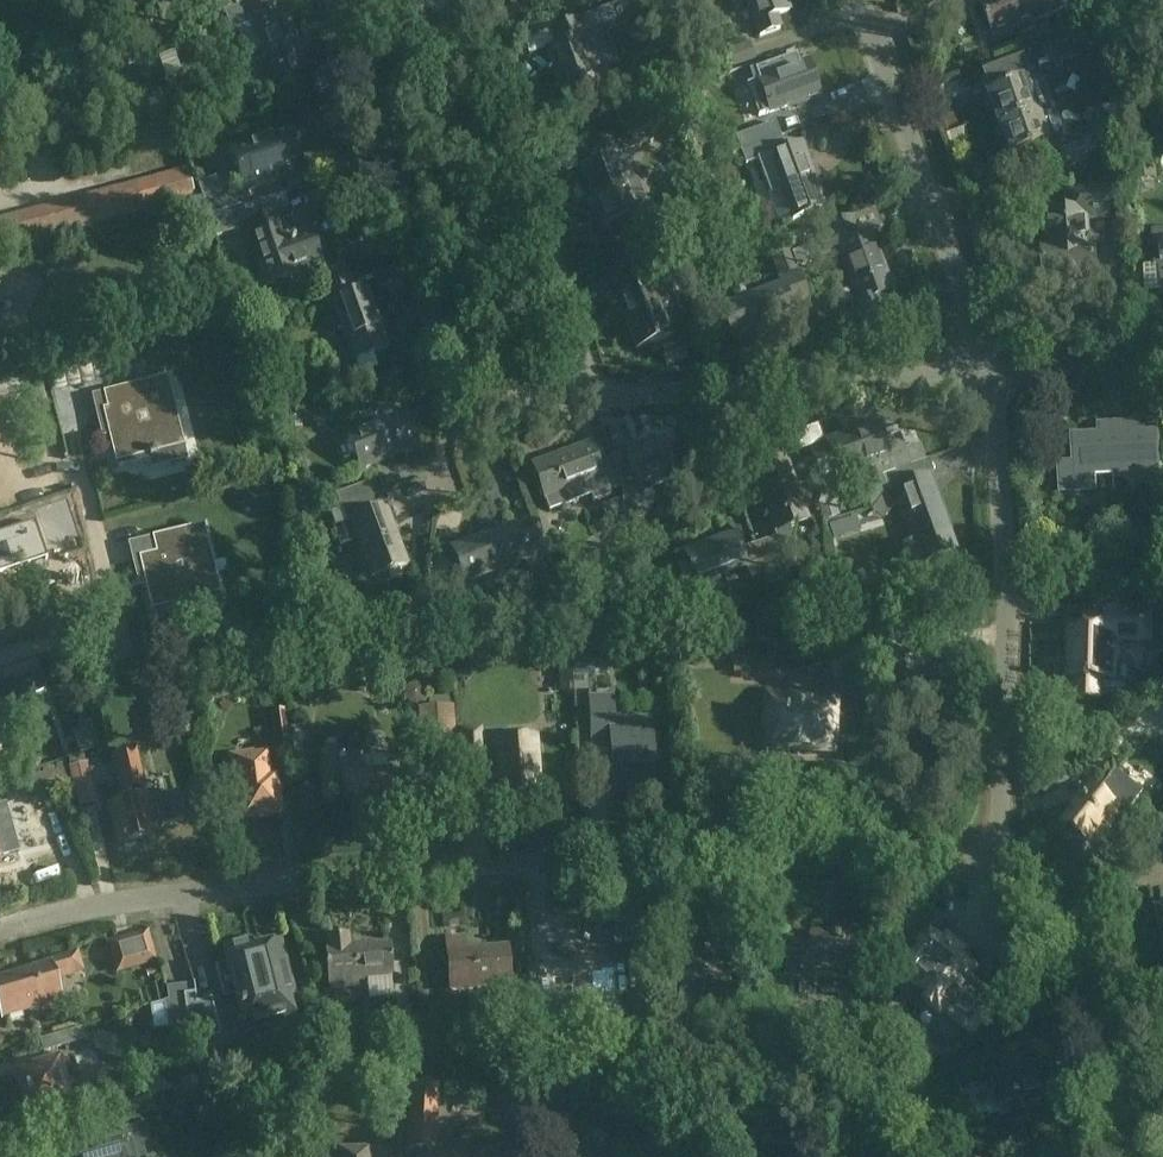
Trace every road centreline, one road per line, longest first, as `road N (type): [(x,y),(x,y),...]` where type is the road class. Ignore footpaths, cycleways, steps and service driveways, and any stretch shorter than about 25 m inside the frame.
road 1 (residential): [(0,932),(184,890),(463,865),(1008,865)]
road 2 (residential): [(609,398),(498,44),(481,18),(455,2),(337,4)]
road 3 (residential): [(609,398),(468,389),(443,356),(337,4)]
road 4 (residential): [(1008,865),(990,376)]
road 5 (residential): [(990,376),(853,0)]
road 6 (residential): [(609,398),(990,376)]
road 7 (residential): [(1135,1156),(1080,964),(1033,885),(1008,865)]
road 8 (residential): [(1162,364),(990,376)]

